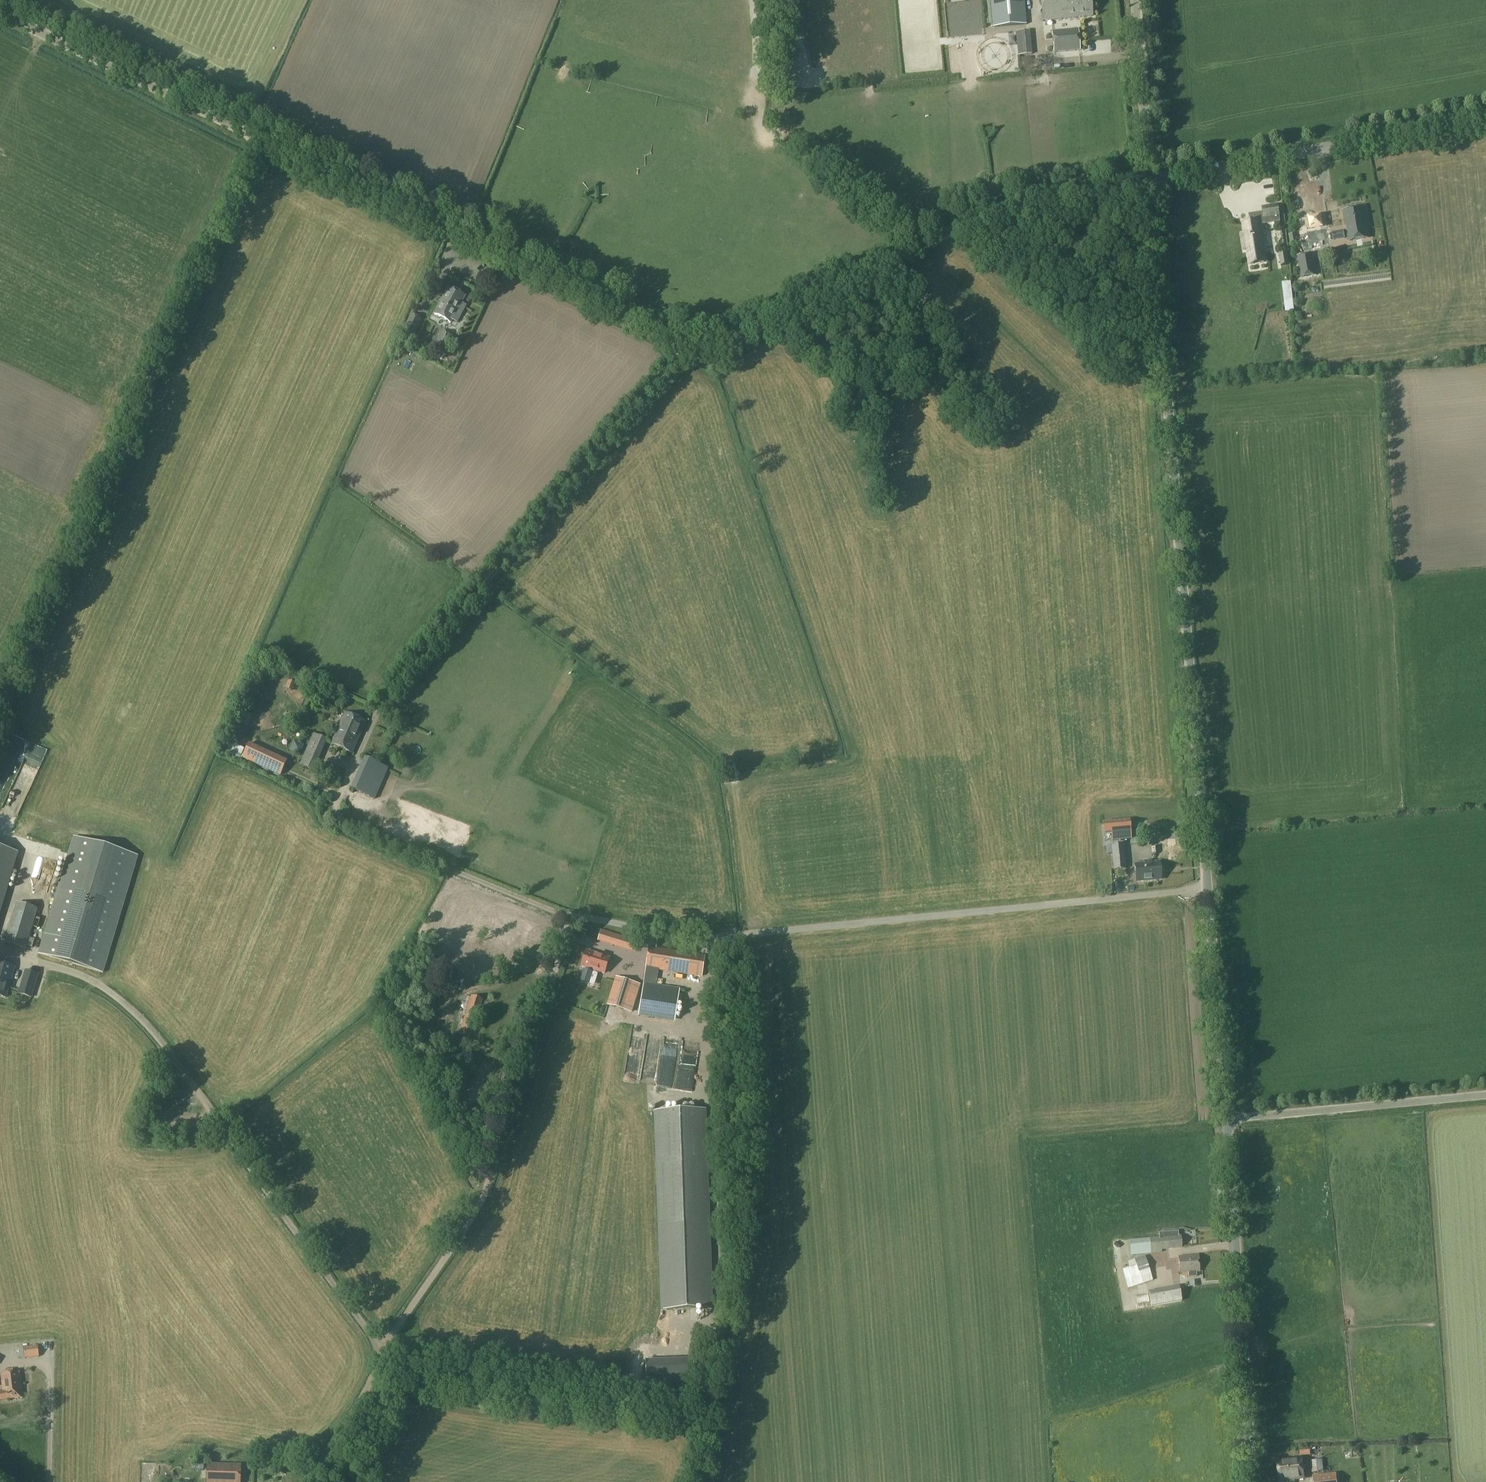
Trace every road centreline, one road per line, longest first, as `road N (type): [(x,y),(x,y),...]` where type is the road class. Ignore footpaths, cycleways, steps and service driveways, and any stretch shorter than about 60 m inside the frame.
road 1 (tertiary): [(0,12),(687,344),(743,338),(990,218),(1153,179)]
road 2 (unclassified): [(1226,1119),(1153,179)]
road 3 (track): [(574,914),(339,816),(342,793),(375,707),(687,344)]
road 4 (track): [(1208,890),(722,936),(574,914)]
road 5 (track): [(0,713),(262,138)]
road 6 (track): [(574,914),(487,1195),(383,1349),(357,1411),(312,1481)]
road 7 (track): [(383,1349),(145,1020),(86,976),(0,949)]
road 8 (unclassified): [(1254,1481),(1226,1119)]
road 9 (tertiary): [(1153,179),(1485,119)]
road 10 (unclassified): [(1226,1119),(1485,1095)]
road 11 (unclassified): [(1153,179),(1139,0)]

